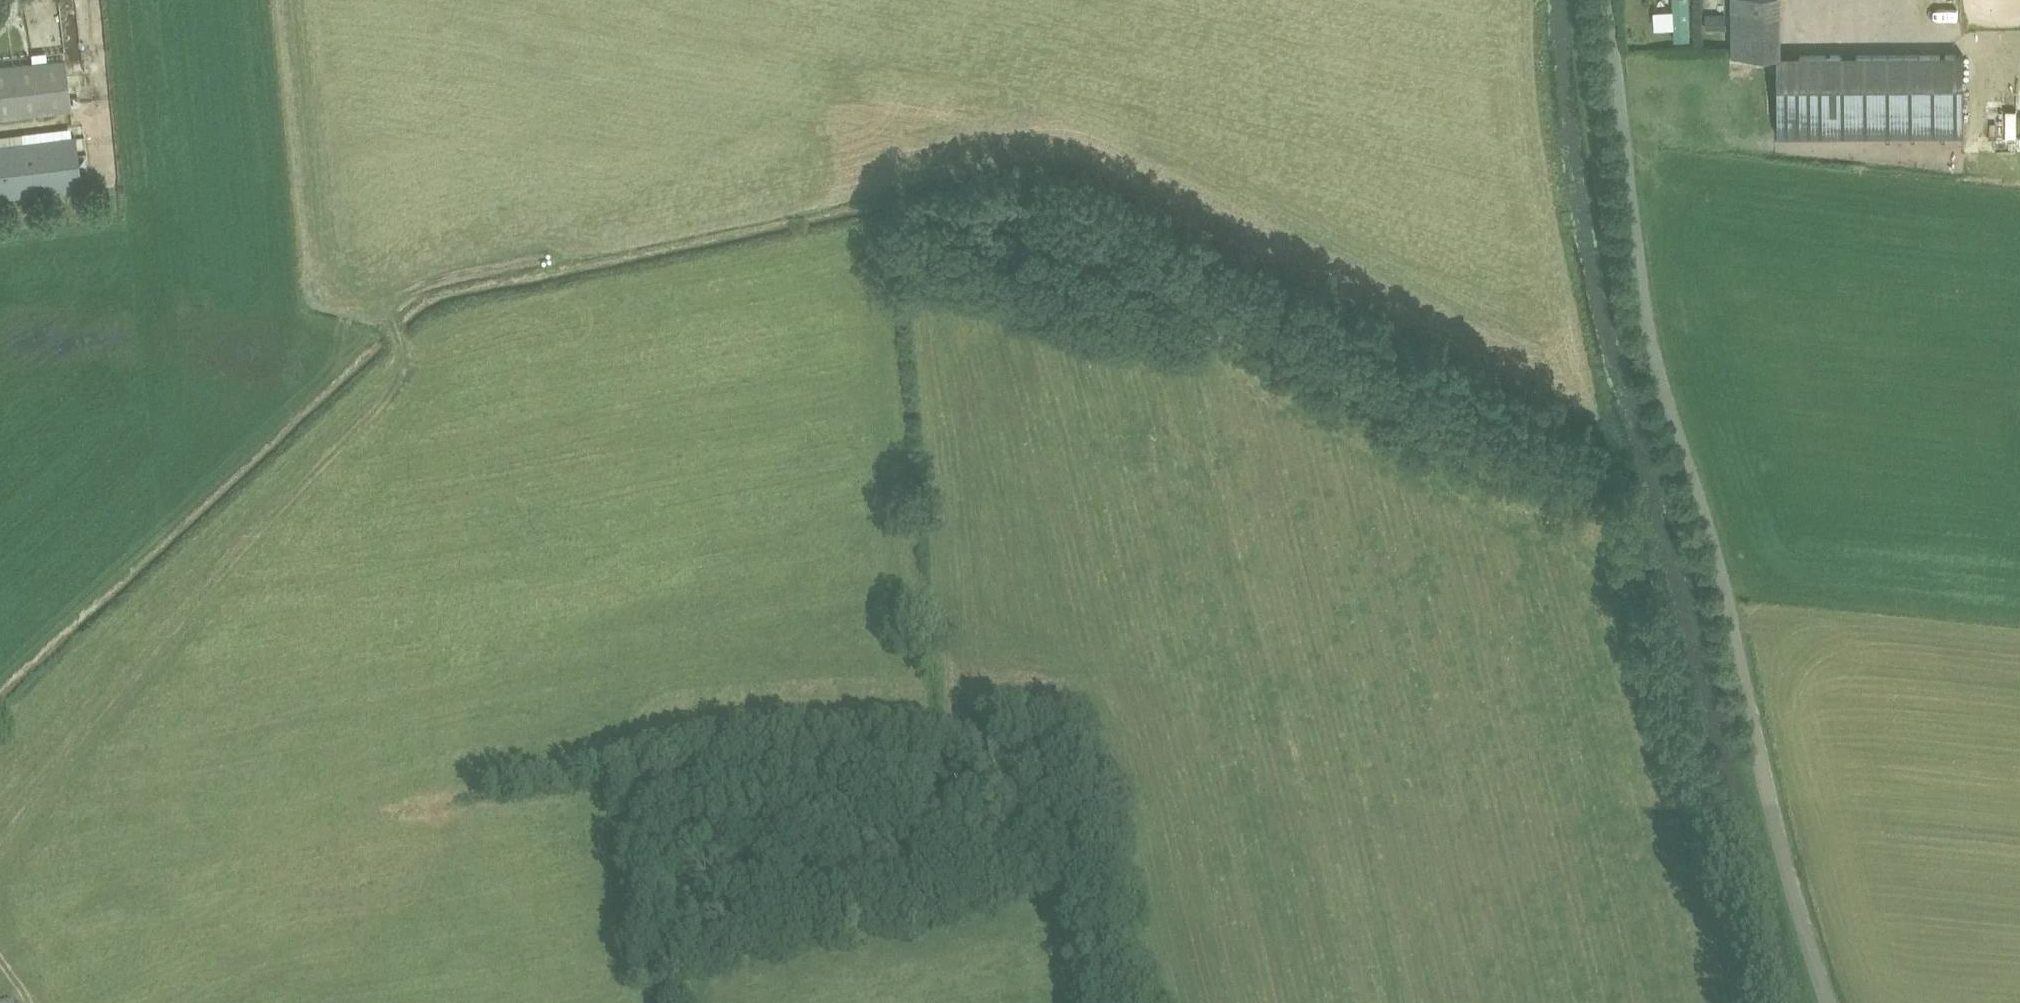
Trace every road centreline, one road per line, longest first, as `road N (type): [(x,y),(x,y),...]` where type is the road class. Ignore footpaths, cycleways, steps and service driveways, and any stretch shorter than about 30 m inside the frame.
road 1 (unclassified): [(1828,1002),(1783,859),(1712,546),(1653,359),(1606,0)]

